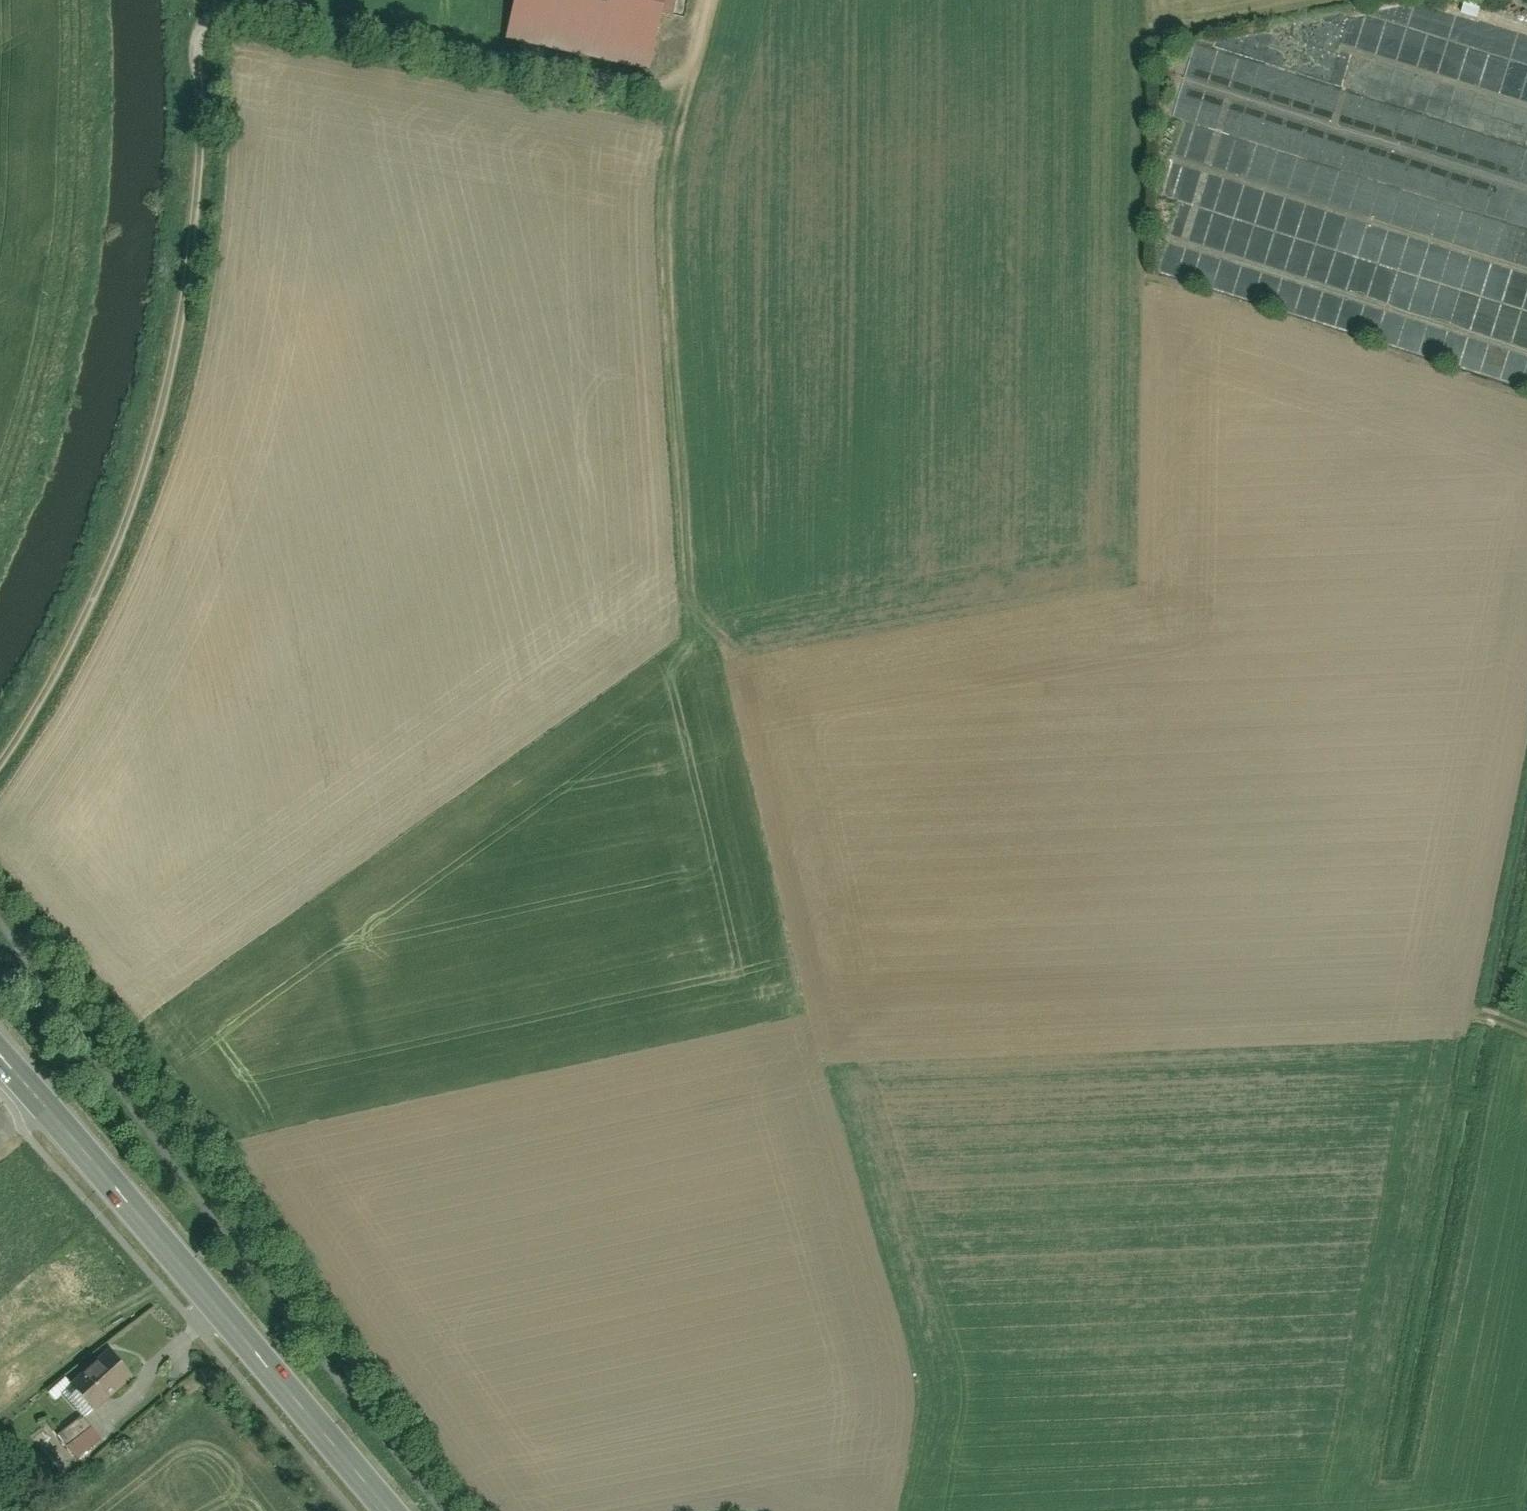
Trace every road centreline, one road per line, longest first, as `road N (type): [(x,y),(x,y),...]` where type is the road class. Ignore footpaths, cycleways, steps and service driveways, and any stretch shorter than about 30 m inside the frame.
road 1 (secondary): [(0,1057),(389,1510)]

